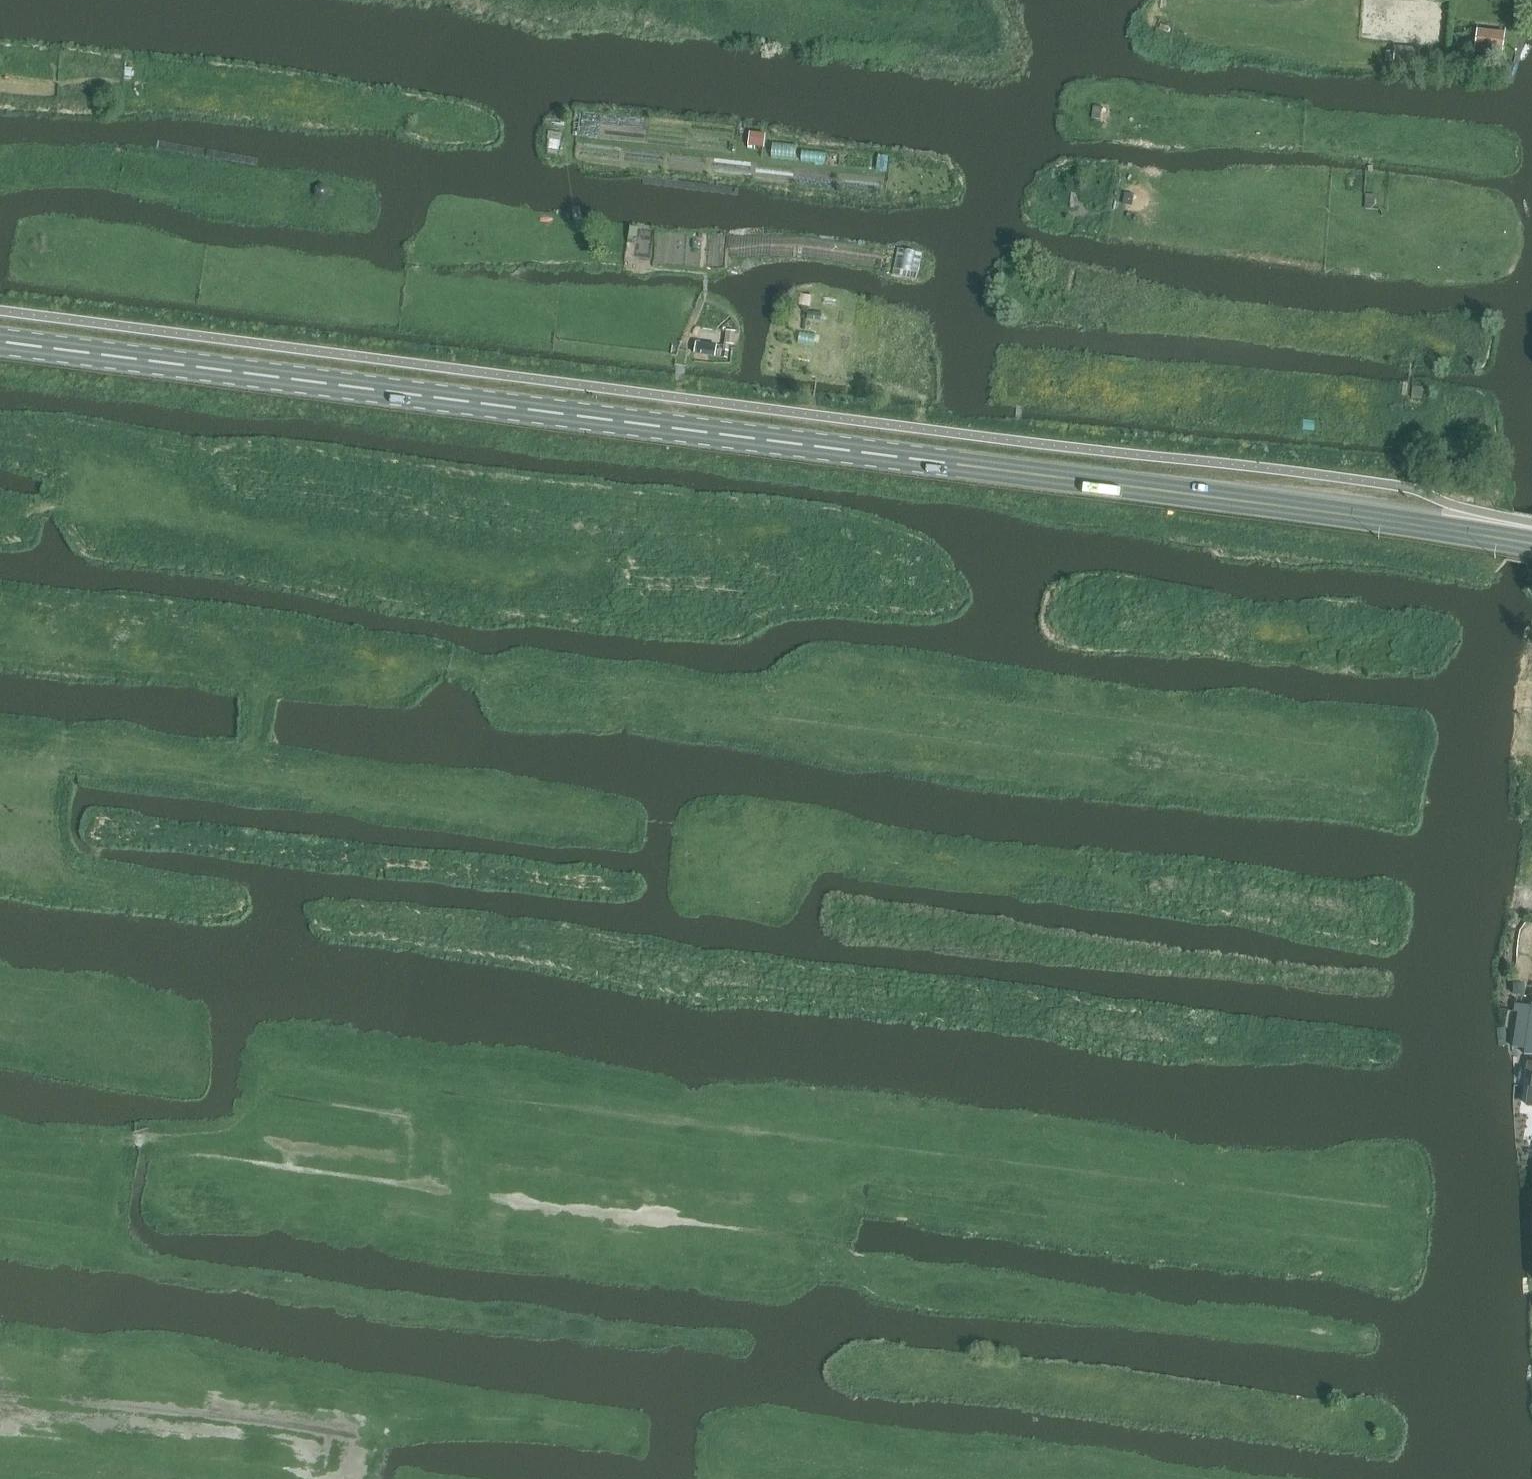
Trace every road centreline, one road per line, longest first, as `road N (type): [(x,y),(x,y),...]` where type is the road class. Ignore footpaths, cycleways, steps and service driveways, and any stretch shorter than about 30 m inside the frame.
road 1 (primary): [(1503,539),(0,340)]

